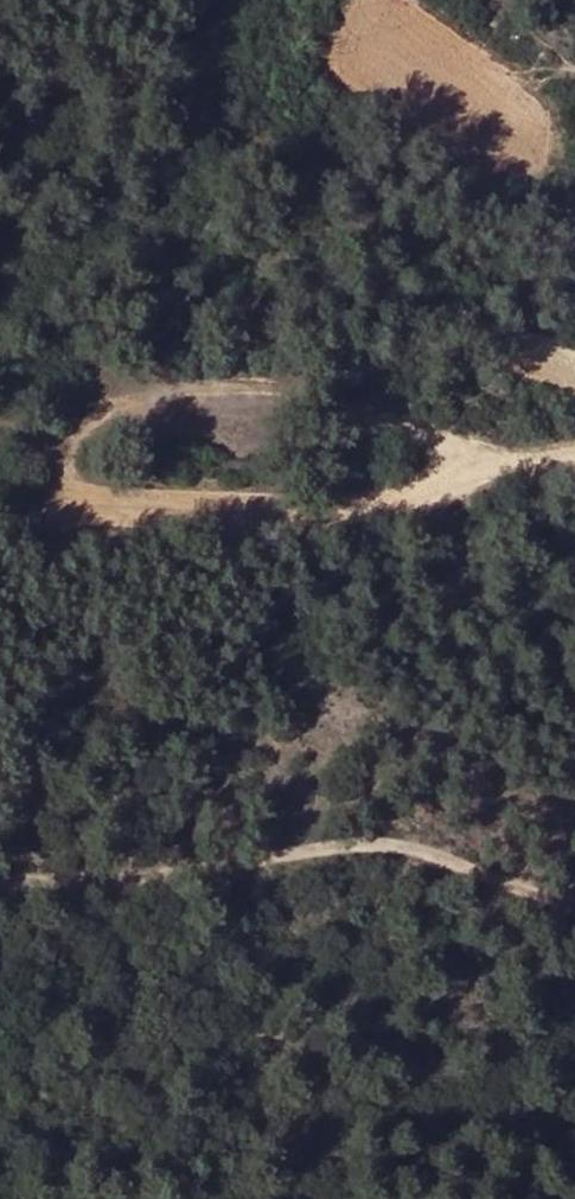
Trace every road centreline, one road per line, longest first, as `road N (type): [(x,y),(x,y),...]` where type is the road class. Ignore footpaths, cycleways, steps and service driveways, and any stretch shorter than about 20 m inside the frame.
road 1 (track): [(574,896),(373,836),(109,889),(0,883)]

